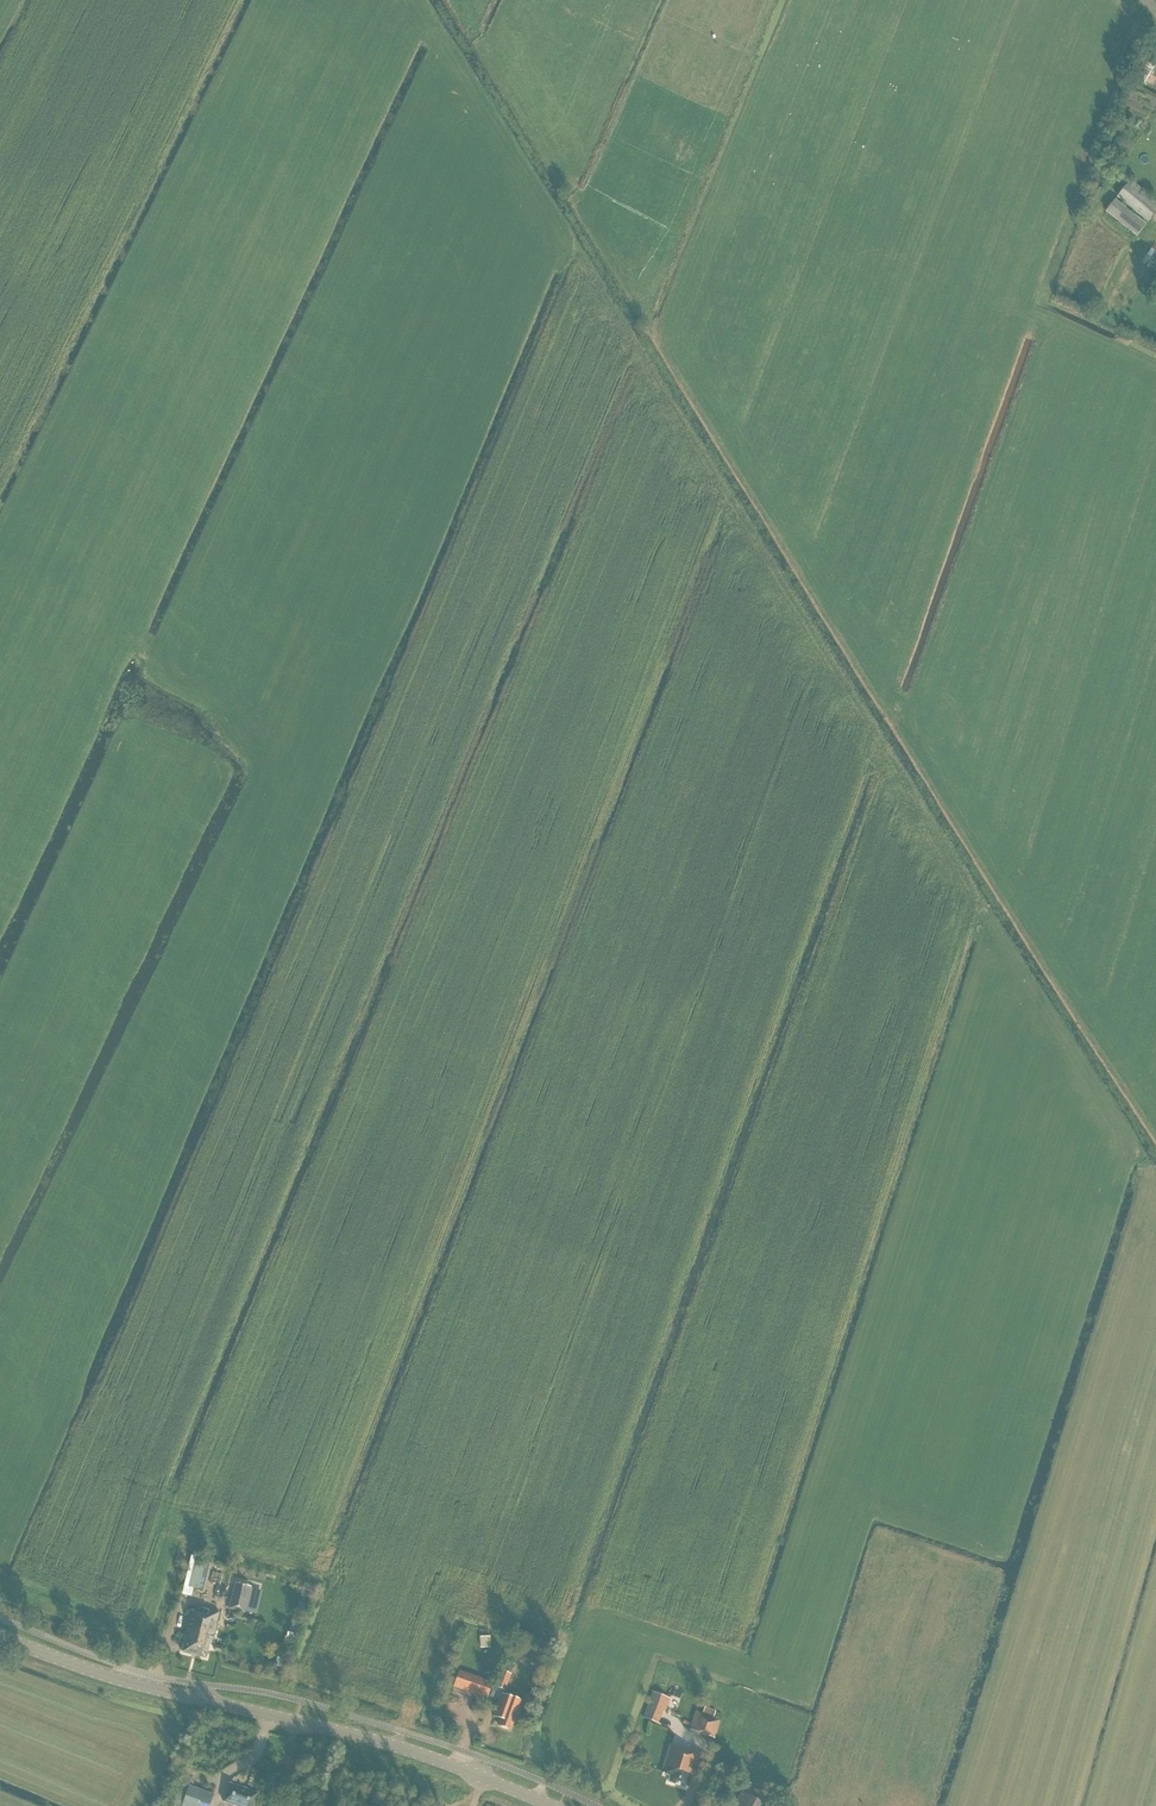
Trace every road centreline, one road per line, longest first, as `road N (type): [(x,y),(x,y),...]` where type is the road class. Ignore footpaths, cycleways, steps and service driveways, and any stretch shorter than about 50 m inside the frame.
road 1 (secondary): [(552,1805),(398,1746),(131,1682),(0,1635)]

